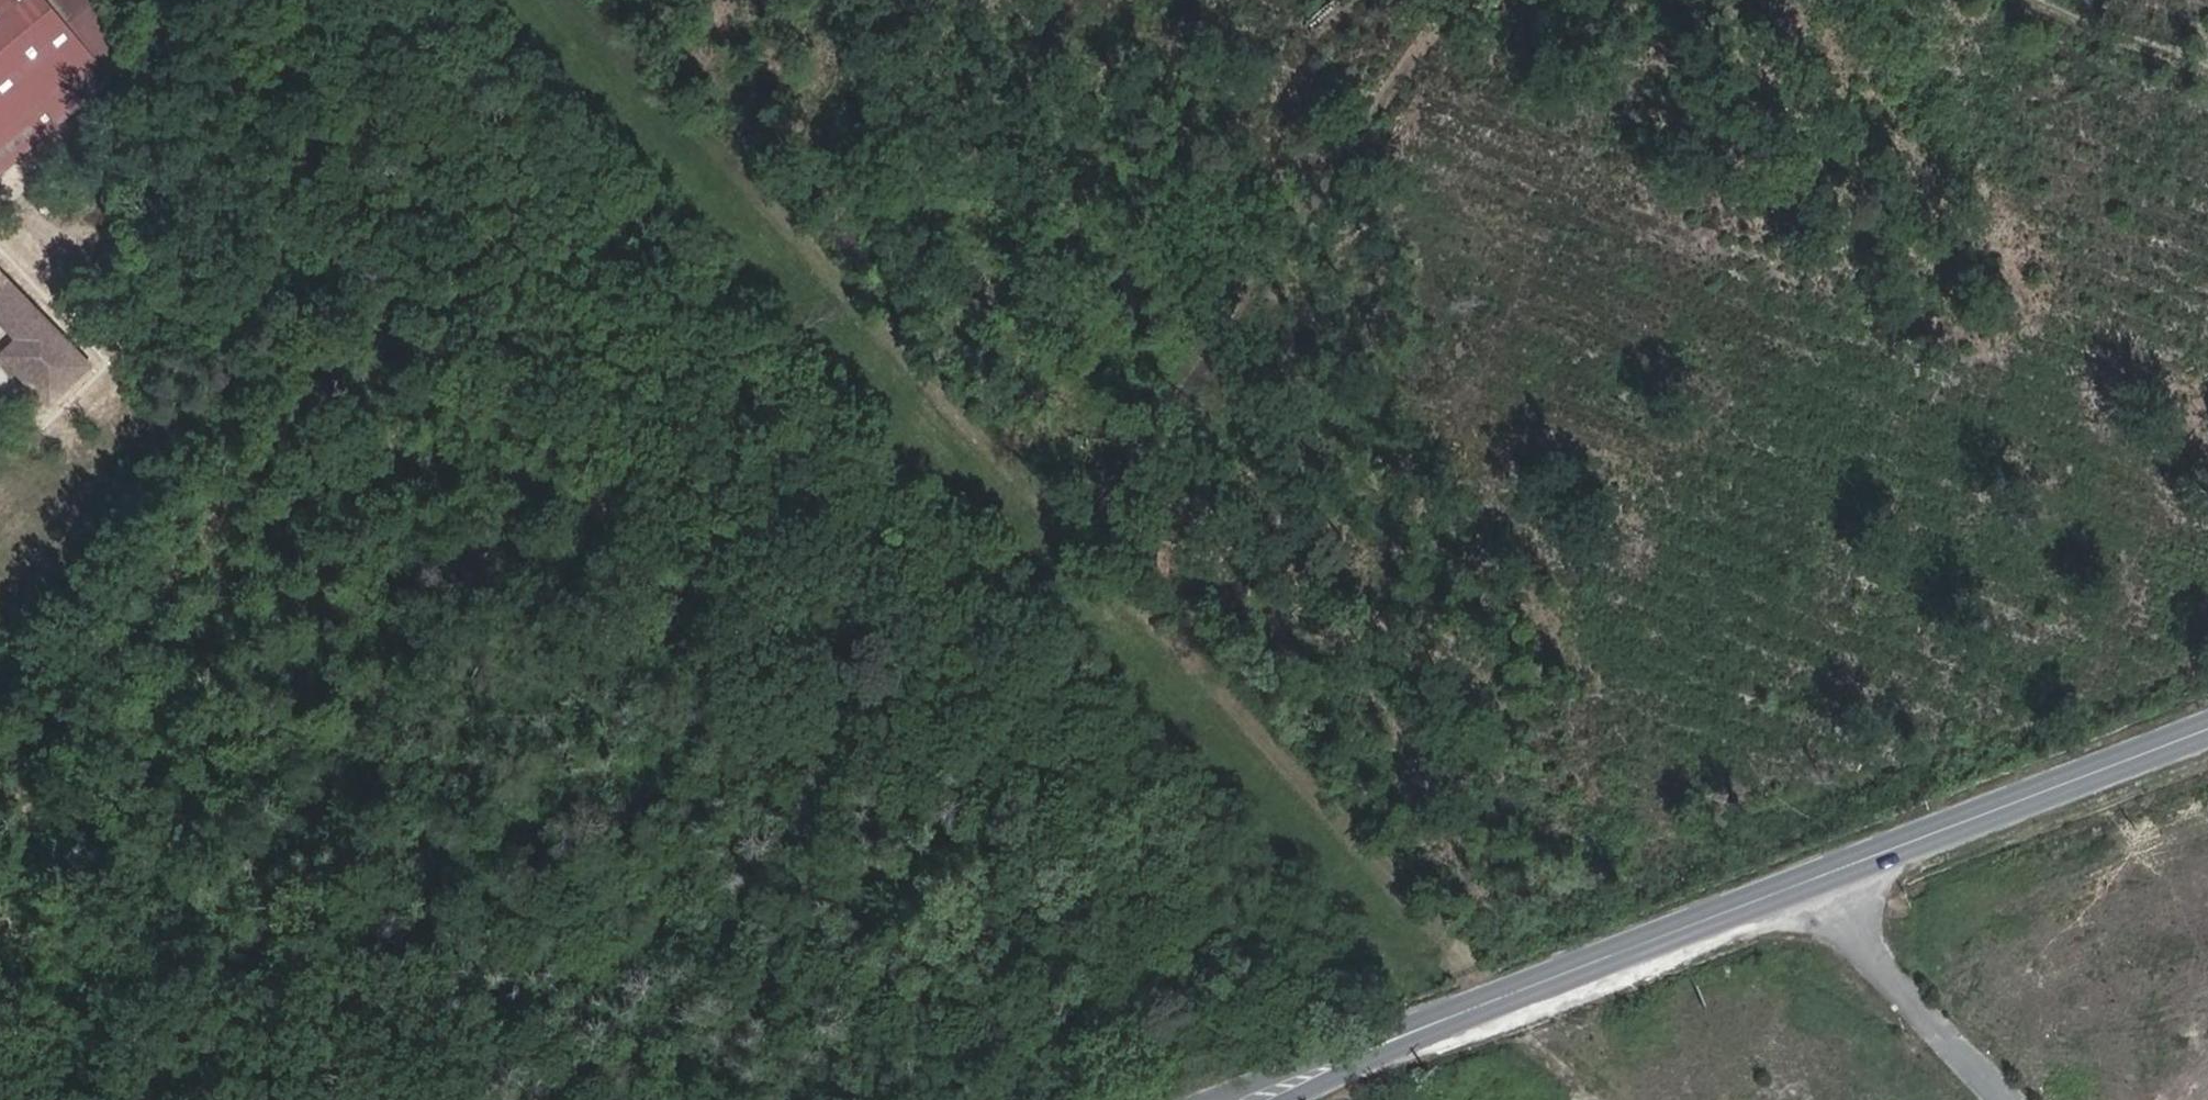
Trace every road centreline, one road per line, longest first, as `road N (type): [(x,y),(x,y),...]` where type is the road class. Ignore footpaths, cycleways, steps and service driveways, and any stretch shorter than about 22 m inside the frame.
road 1 (unclassified): [(2207,713),(1231,1099)]

